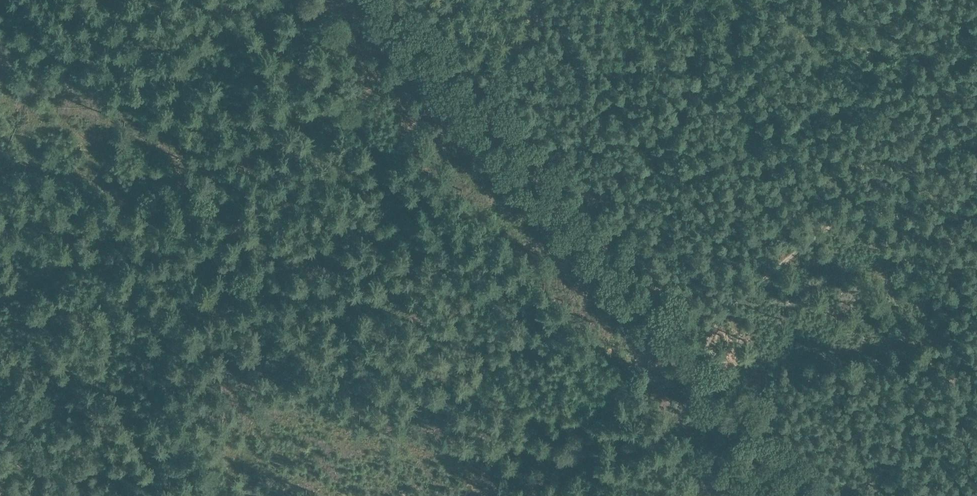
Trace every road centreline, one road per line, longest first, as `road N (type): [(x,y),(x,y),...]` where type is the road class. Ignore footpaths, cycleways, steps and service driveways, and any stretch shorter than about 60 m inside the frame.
road 1 (track): [(684,372),(703,371),(708,326),(940,114),(827,0)]
road 2 (track): [(361,0),(684,372)]
road 3 (track): [(703,371),(939,346),(976,333)]
road 4 (track): [(684,372),(793,495)]

